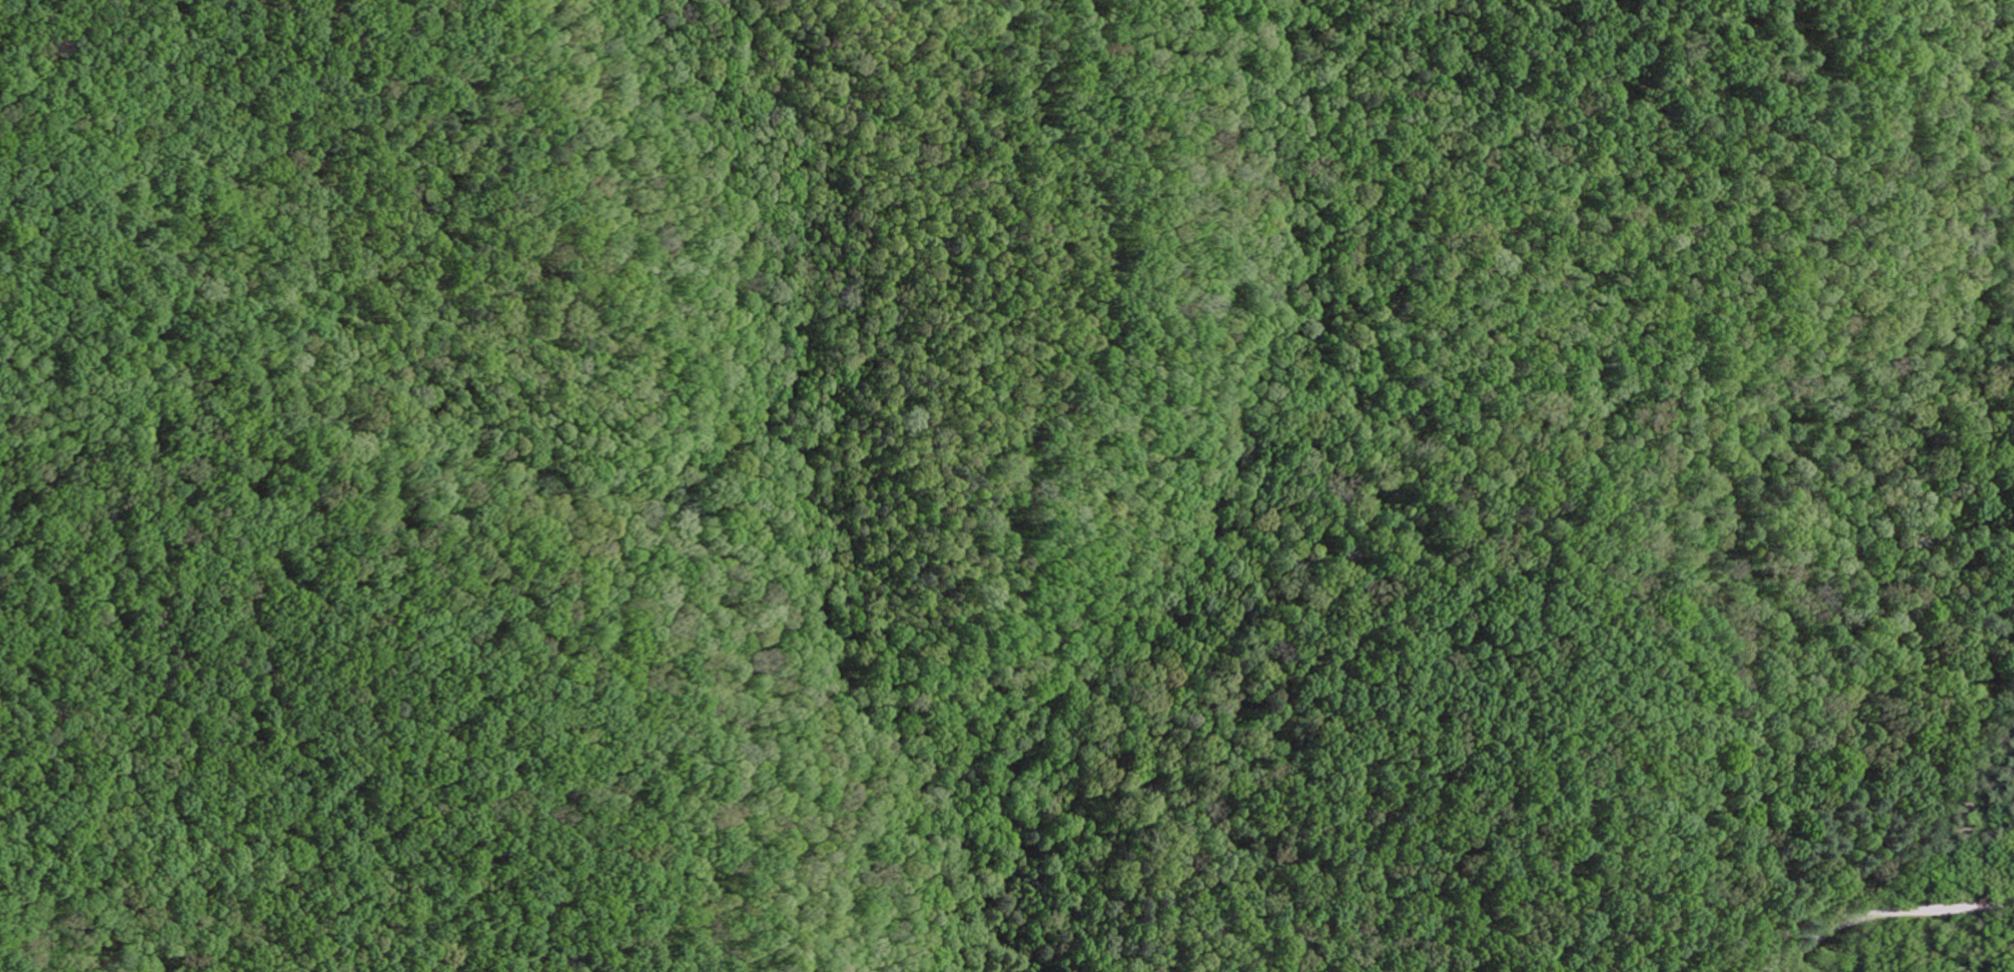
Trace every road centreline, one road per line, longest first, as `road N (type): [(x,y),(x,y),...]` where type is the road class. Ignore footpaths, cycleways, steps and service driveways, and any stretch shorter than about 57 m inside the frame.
road 1 (residential): [(1776,971),(1834,932),(1880,915),(2013,904)]

